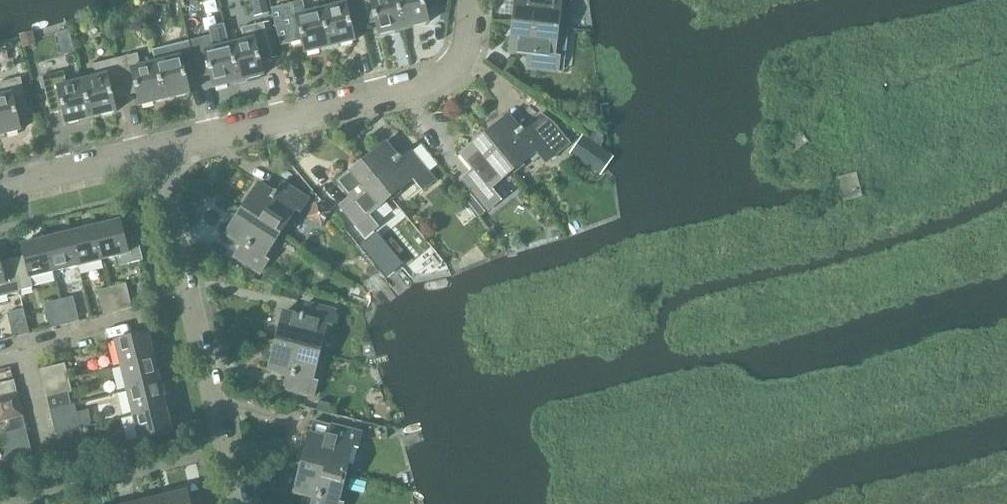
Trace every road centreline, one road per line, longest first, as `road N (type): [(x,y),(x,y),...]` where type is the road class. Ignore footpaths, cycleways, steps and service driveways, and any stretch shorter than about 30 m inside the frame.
road 1 (residential): [(154,151),(443,75),(464,55),(470,0)]
road 2 (residential): [(239,503),(154,151)]
road 3 (residential): [(0,190),(154,151)]

